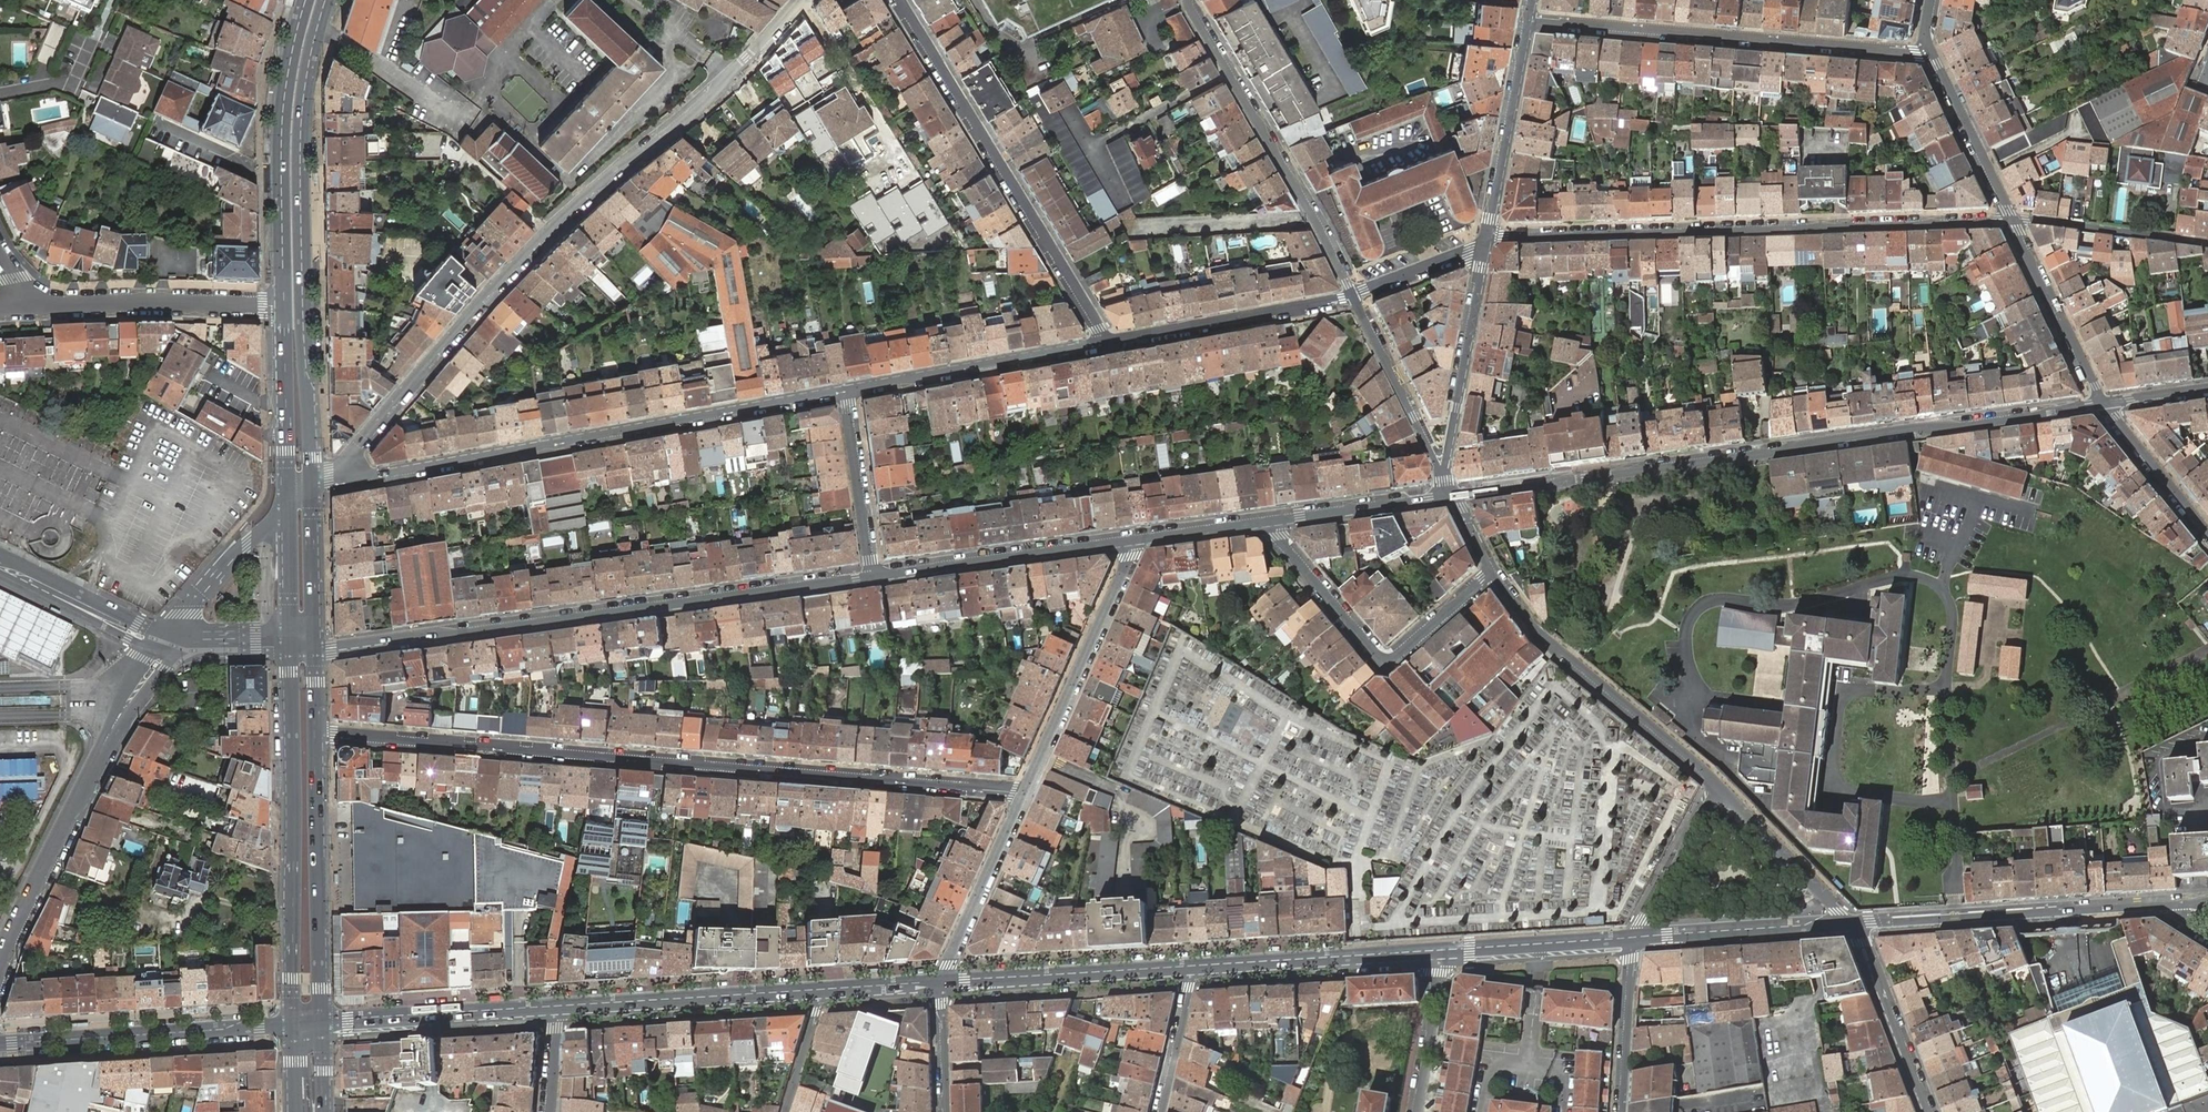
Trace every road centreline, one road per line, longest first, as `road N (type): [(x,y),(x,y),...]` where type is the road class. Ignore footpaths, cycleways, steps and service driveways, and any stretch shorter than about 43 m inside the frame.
road 1 (residential): [(1023,796),(317,734)]
road 2 (tertiary): [(800,0),(710,95),(618,169),(467,315),(329,477)]
road 3 (tertiary): [(1452,496),(2105,403)]
road 4 (tertiary): [(316,648),(871,576)]
road 5 (residential): [(2012,221),(1485,243)]
road 6 (residential): [(844,390),(329,477)]
road 7 (primary): [(311,478),(303,137),(308,69),(327,0)]
road 8 (residential): [(1528,18),(1916,53),(1928,47)]
road 9 (residential): [(1102,343),(898,0)]
road 10 (primary): [(290,649),(291,1025)]
road 11 (residential): [(169,640),(103,746),(0,954)]
road 12 (residential): [(1352,296),(1318,218),(1189,0)]
road 13 (secondary): [(2178,905),(1850,924)]
road 14 (tertiary): [(1723,790),(1541,637),(1492,574)]
road 15 (residential): [(1273,520),(1275,536),(1387,658),(1492,574)]
road 16 (primary): [(307,0),(282,137),(285,303)]
road 17 (secondary): [(291,1025),(0,1045)]
road 18 (primary): [(324,1023),(317,734)]
road 19 (residential): [(1130,540),(1023,796)]
road 20 (secondary): [(820,991),(553,1008)]
road 21 (residential): [(1102,343),(844,390)]
road 22 (tertiary): [(871,576),(1130,540)]
road 23 (residential): [(1352,296),(1102,343)]
road 24 (secondary): [(1439,950),(1187,967)]
road 25 (residential): [(285,303),(34,304)]
road 26 (secondary): [(1187,967),(941,983)]
road 27 (tertiary): [(1441,471),(1485,243)]
road 28 (secondary): [(553,1008),(324,1023)]
road 29 (tertiary): [(1485,243),(1528,18)]
road 30 (secondary): [(1850,924),(1637,937)]
road 31 (tertiary): [(2105,403),(2012,221)]
road 32 (tertiary): [(1930,1111),(1865,943),(1850,924)]
road 33 (residential): [(1023,796),(941,983)]
road 34 (primary): [(285,303),(287,507)]
road 35 (secondary): [(1637,937),(1439,950)]
road 36 (residential): [(2012,221),(2207,244)]
road 37 (residential): [(1441,471),(1352,296)]
road 38 (tertiary): [(2012,221),(1928,47)]
road 39 (tertiary): [(0,555),(169,640)]
road 40 (residential): [(844,390),(871,576)]
road 41 (tertiary): [(1850,924),(1723,790)]
road 42 (tertiary): [(1273,520),(1452,496)]
road 43 (residential): [(287,507),(169,640)]
road 44 (residential): [(1637,937),(1623,1111)]
road 45 (residential): [(1723,790),(1637,937)]
road 46 (primary): [(316,648),(311,478)]
road 47 (tertiary): [(2207,535),(2105,403)]
road 48 (residential): [(1439,950),(1416,1111)]
road 49 (residential): [(1187,967),(1159,1111)]
road 50 (tertiary): [(1130,540),(1273,520)]
road 51 (residential): [(1485,243),(1352,296)]
road 52 (primary): [(287,507),(290,649)]
road 53 (residential): [(946,1111),(941,983)]
road 54 (residential): [(820,991),(786,1111)]
road 55 (tertiary): [(169,640),(290,649)]
road 56 (secondary): [(941,983),(820,991)]

